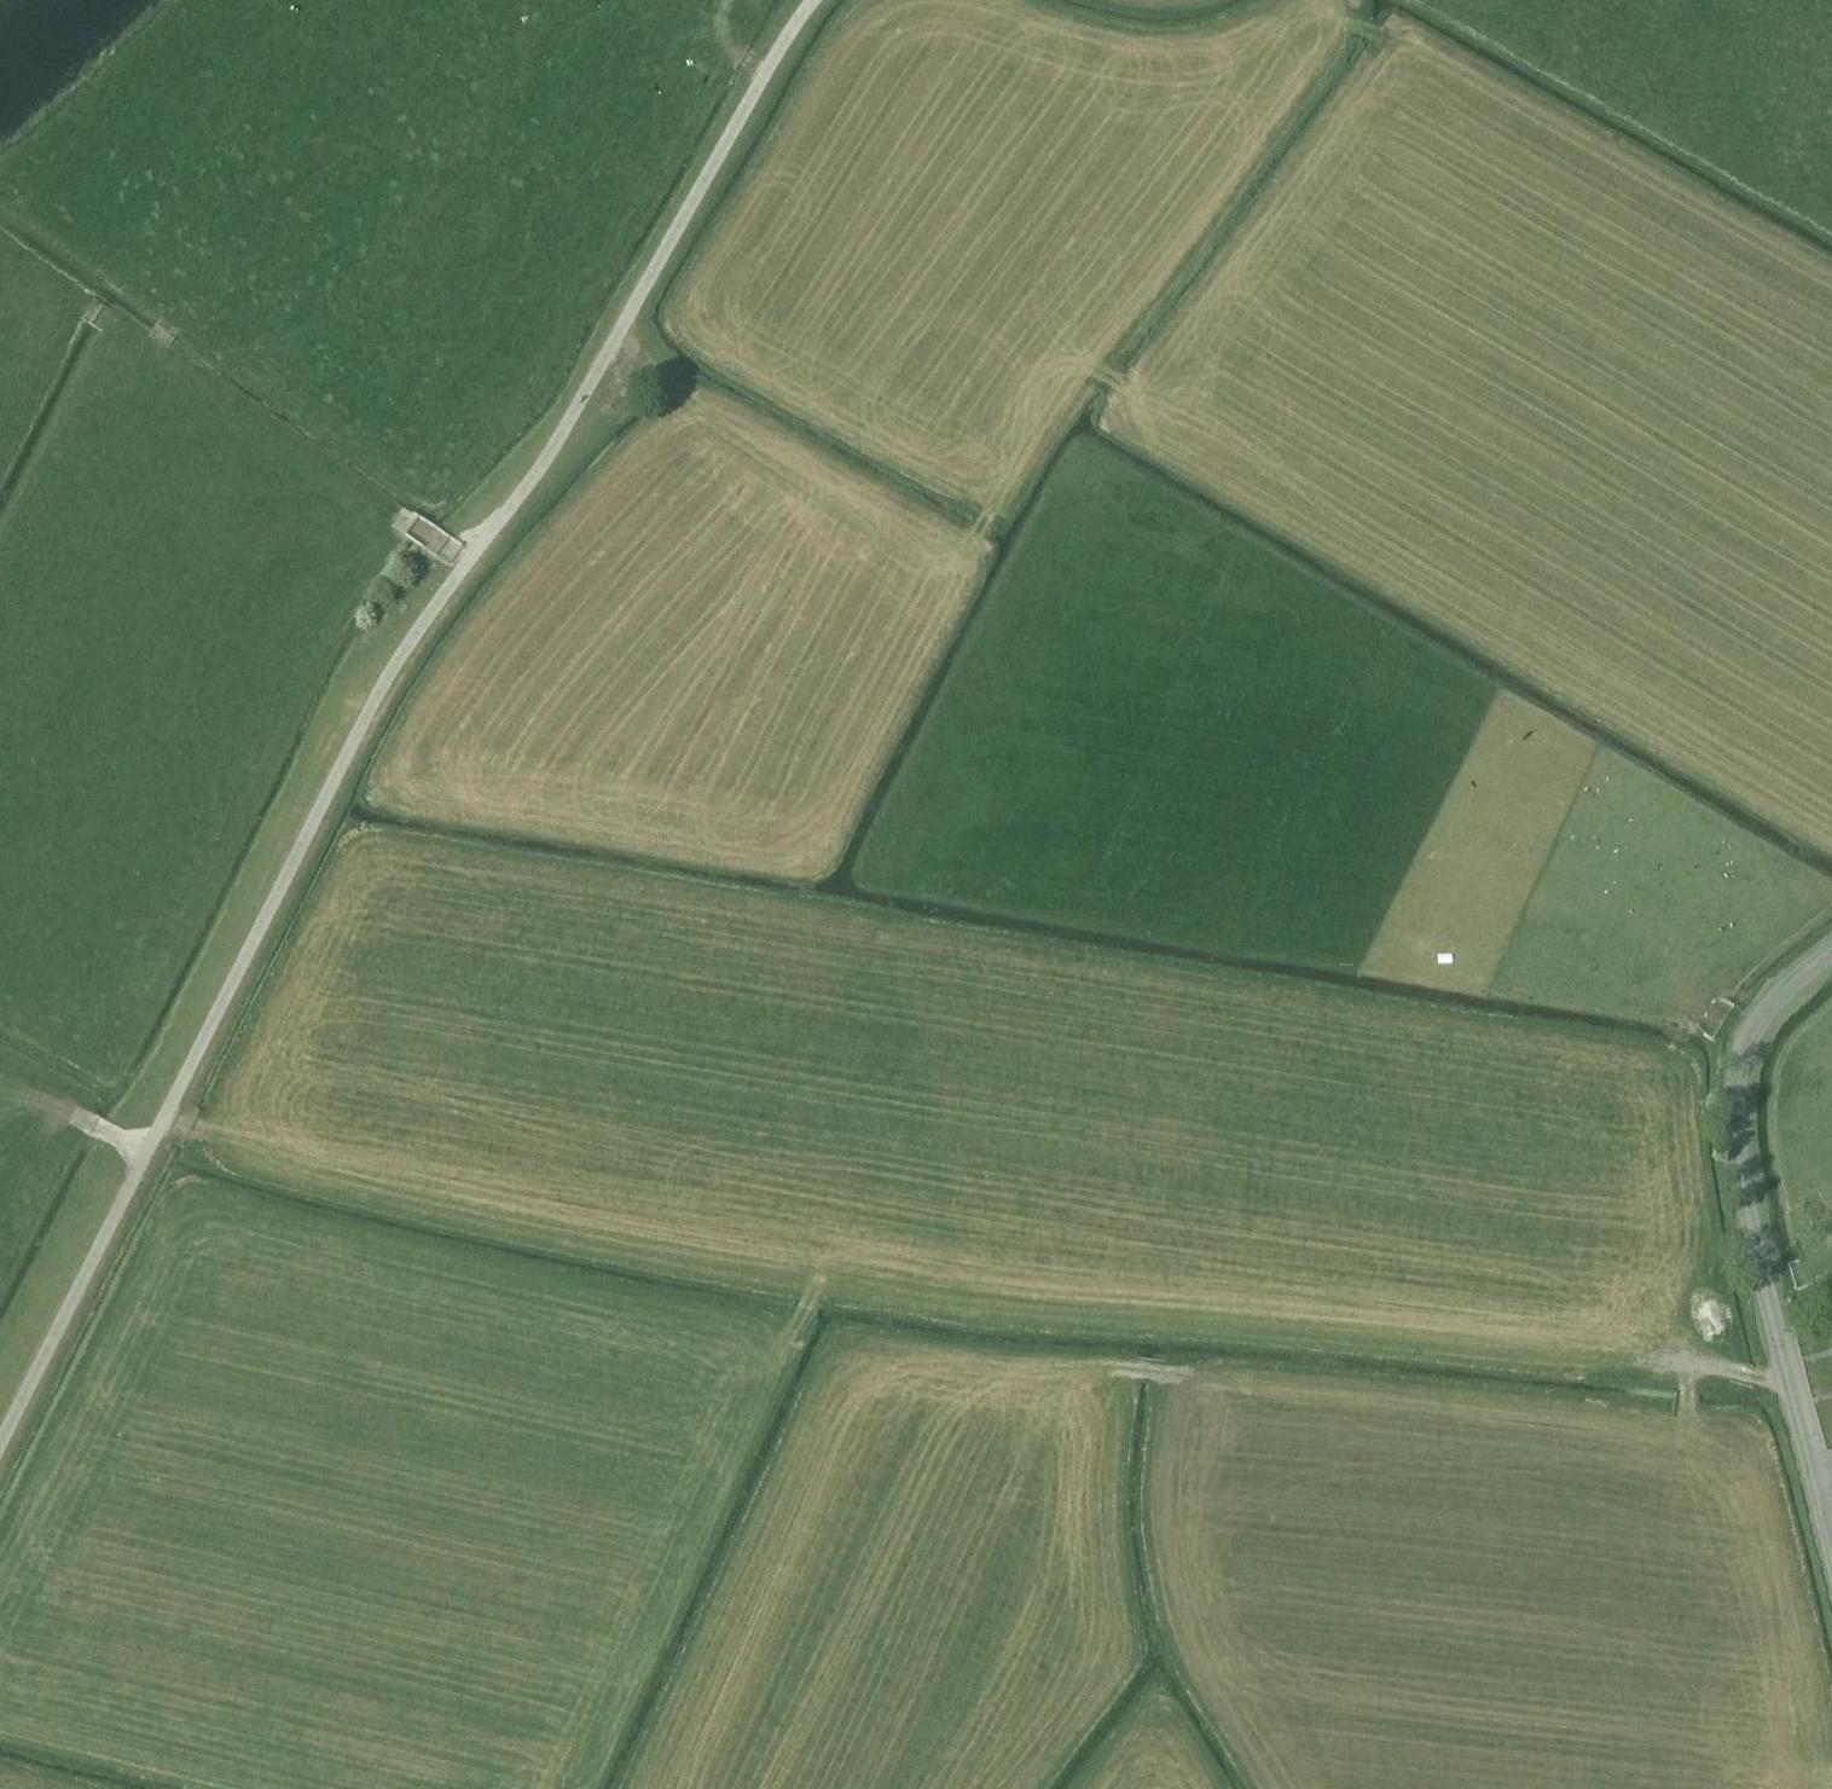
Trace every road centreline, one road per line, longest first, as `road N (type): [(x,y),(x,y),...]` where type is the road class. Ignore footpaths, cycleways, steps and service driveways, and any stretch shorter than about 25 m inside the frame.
road 1 (unclassified): [(0,1450),(375,698),(557,444),(813,0)]
road 2 (tertiary): [(1831,1568),(1762,1285),(1733,1128),(1734,1080),(1746,1037),(1831,948)]

